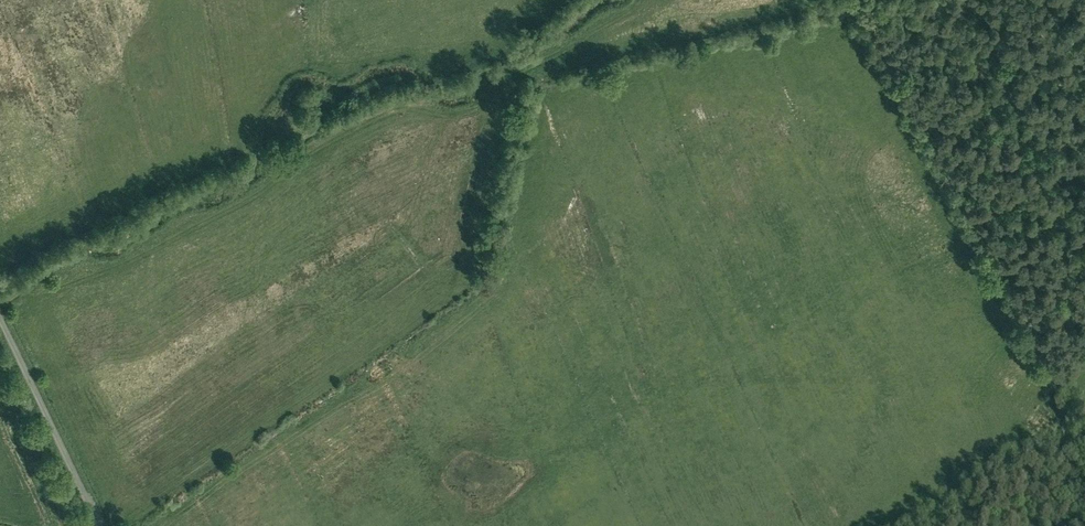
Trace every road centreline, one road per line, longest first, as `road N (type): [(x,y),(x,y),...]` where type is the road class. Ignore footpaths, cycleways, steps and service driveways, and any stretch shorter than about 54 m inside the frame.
road 1 (track): [(102,525),(0,315)]

